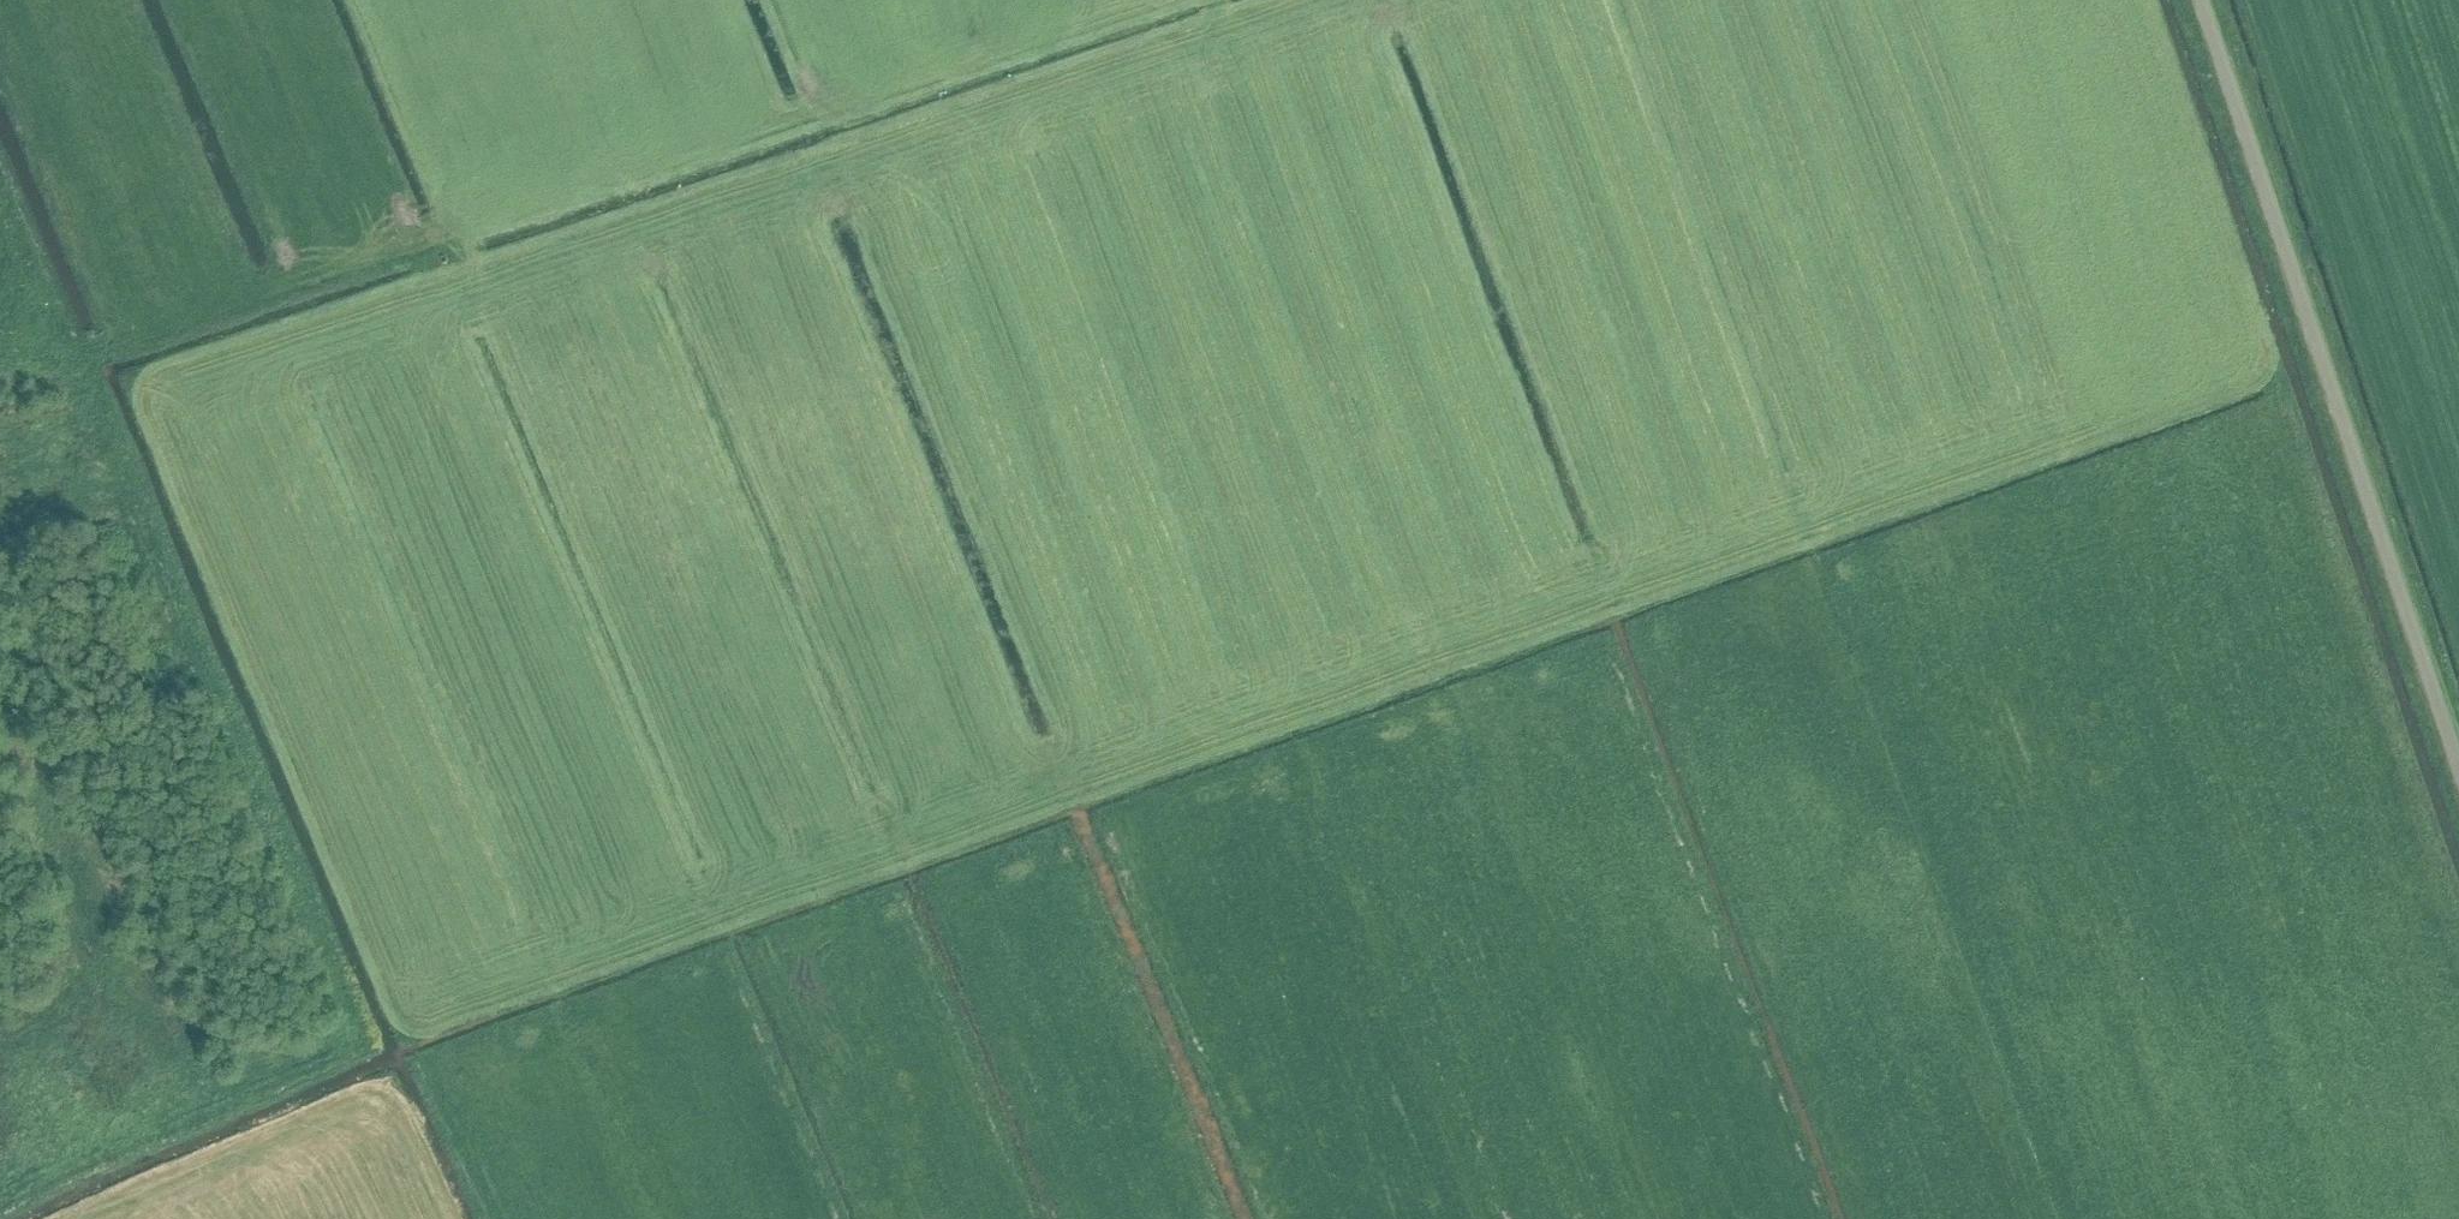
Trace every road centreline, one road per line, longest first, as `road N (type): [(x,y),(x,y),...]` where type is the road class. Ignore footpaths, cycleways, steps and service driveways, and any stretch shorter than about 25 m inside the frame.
road 1 (unclassified): [(2458,768),(2200,0)]

